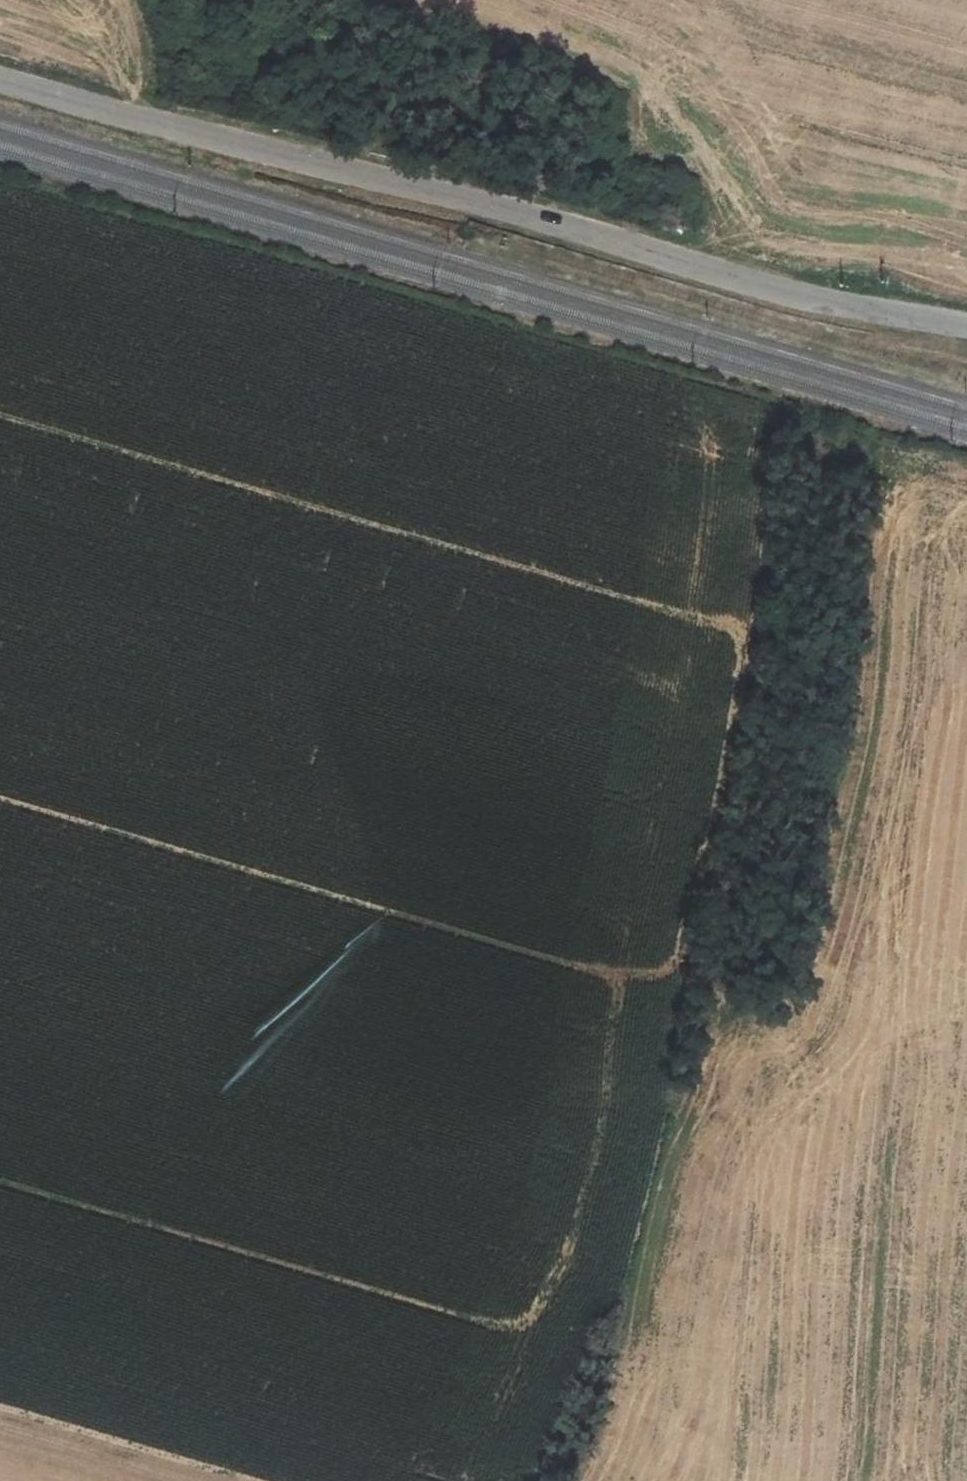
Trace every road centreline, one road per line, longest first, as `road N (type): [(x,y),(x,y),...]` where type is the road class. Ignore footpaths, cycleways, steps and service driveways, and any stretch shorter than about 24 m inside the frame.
road 1 (unclassified): [(0,73),(830,307),(966,326)]

